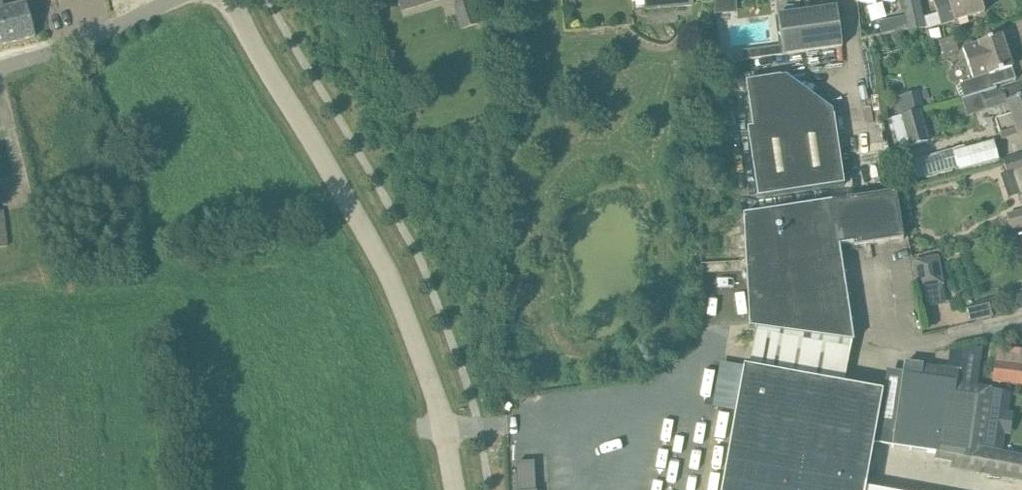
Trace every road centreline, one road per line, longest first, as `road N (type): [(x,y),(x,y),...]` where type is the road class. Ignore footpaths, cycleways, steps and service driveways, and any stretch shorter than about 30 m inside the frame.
road 1 (unclassified): [(453,489),(436,399),(383,262),(233,0)]
road 2 (unclassified): [(0,65),(168,0)]

